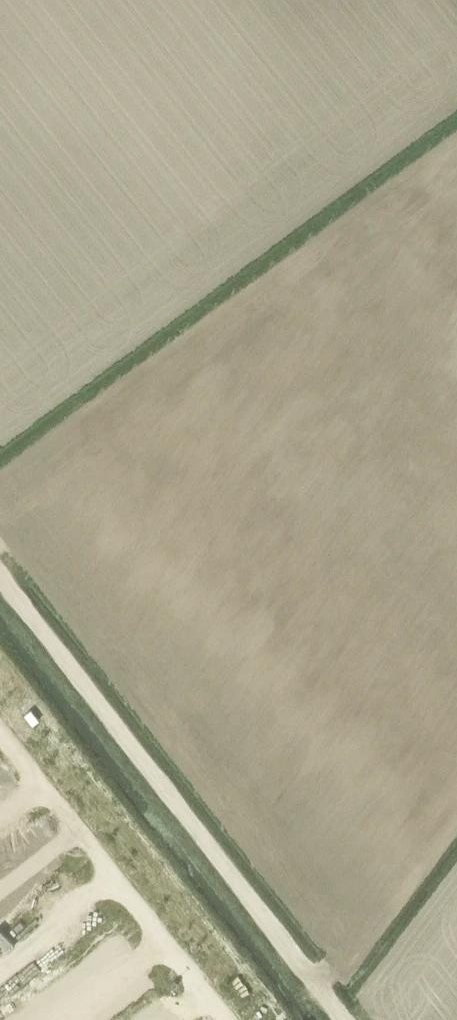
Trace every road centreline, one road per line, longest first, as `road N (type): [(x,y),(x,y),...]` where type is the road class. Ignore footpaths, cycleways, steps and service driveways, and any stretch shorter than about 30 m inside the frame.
road 1 (track): [(0,578),(343,1019)]

